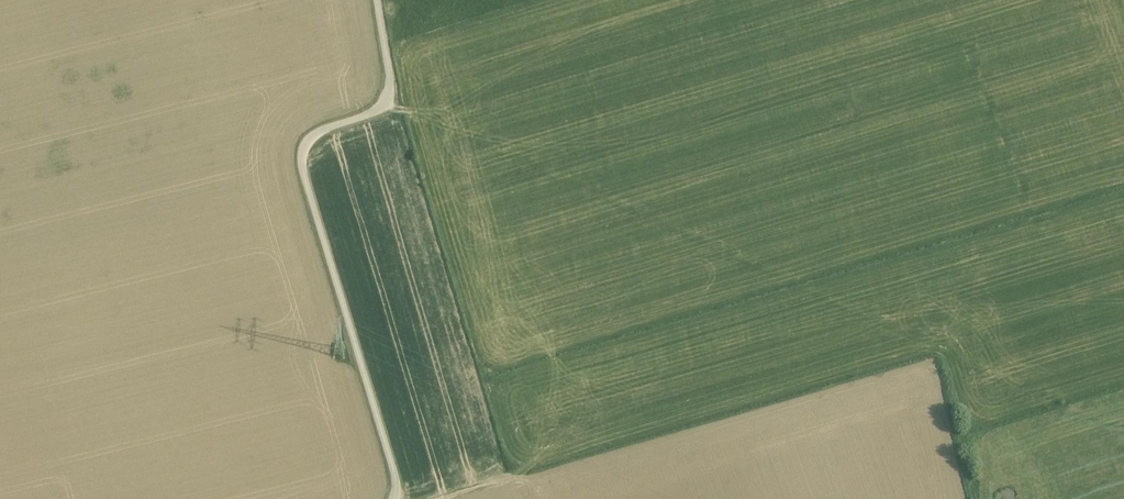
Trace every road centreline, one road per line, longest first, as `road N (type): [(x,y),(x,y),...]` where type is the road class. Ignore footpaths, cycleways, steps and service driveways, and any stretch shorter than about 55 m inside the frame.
road 1 (unclassified): [(378,0),(388,99),(375,112),(311,137),(301,165),(394,473),(395,498)]

